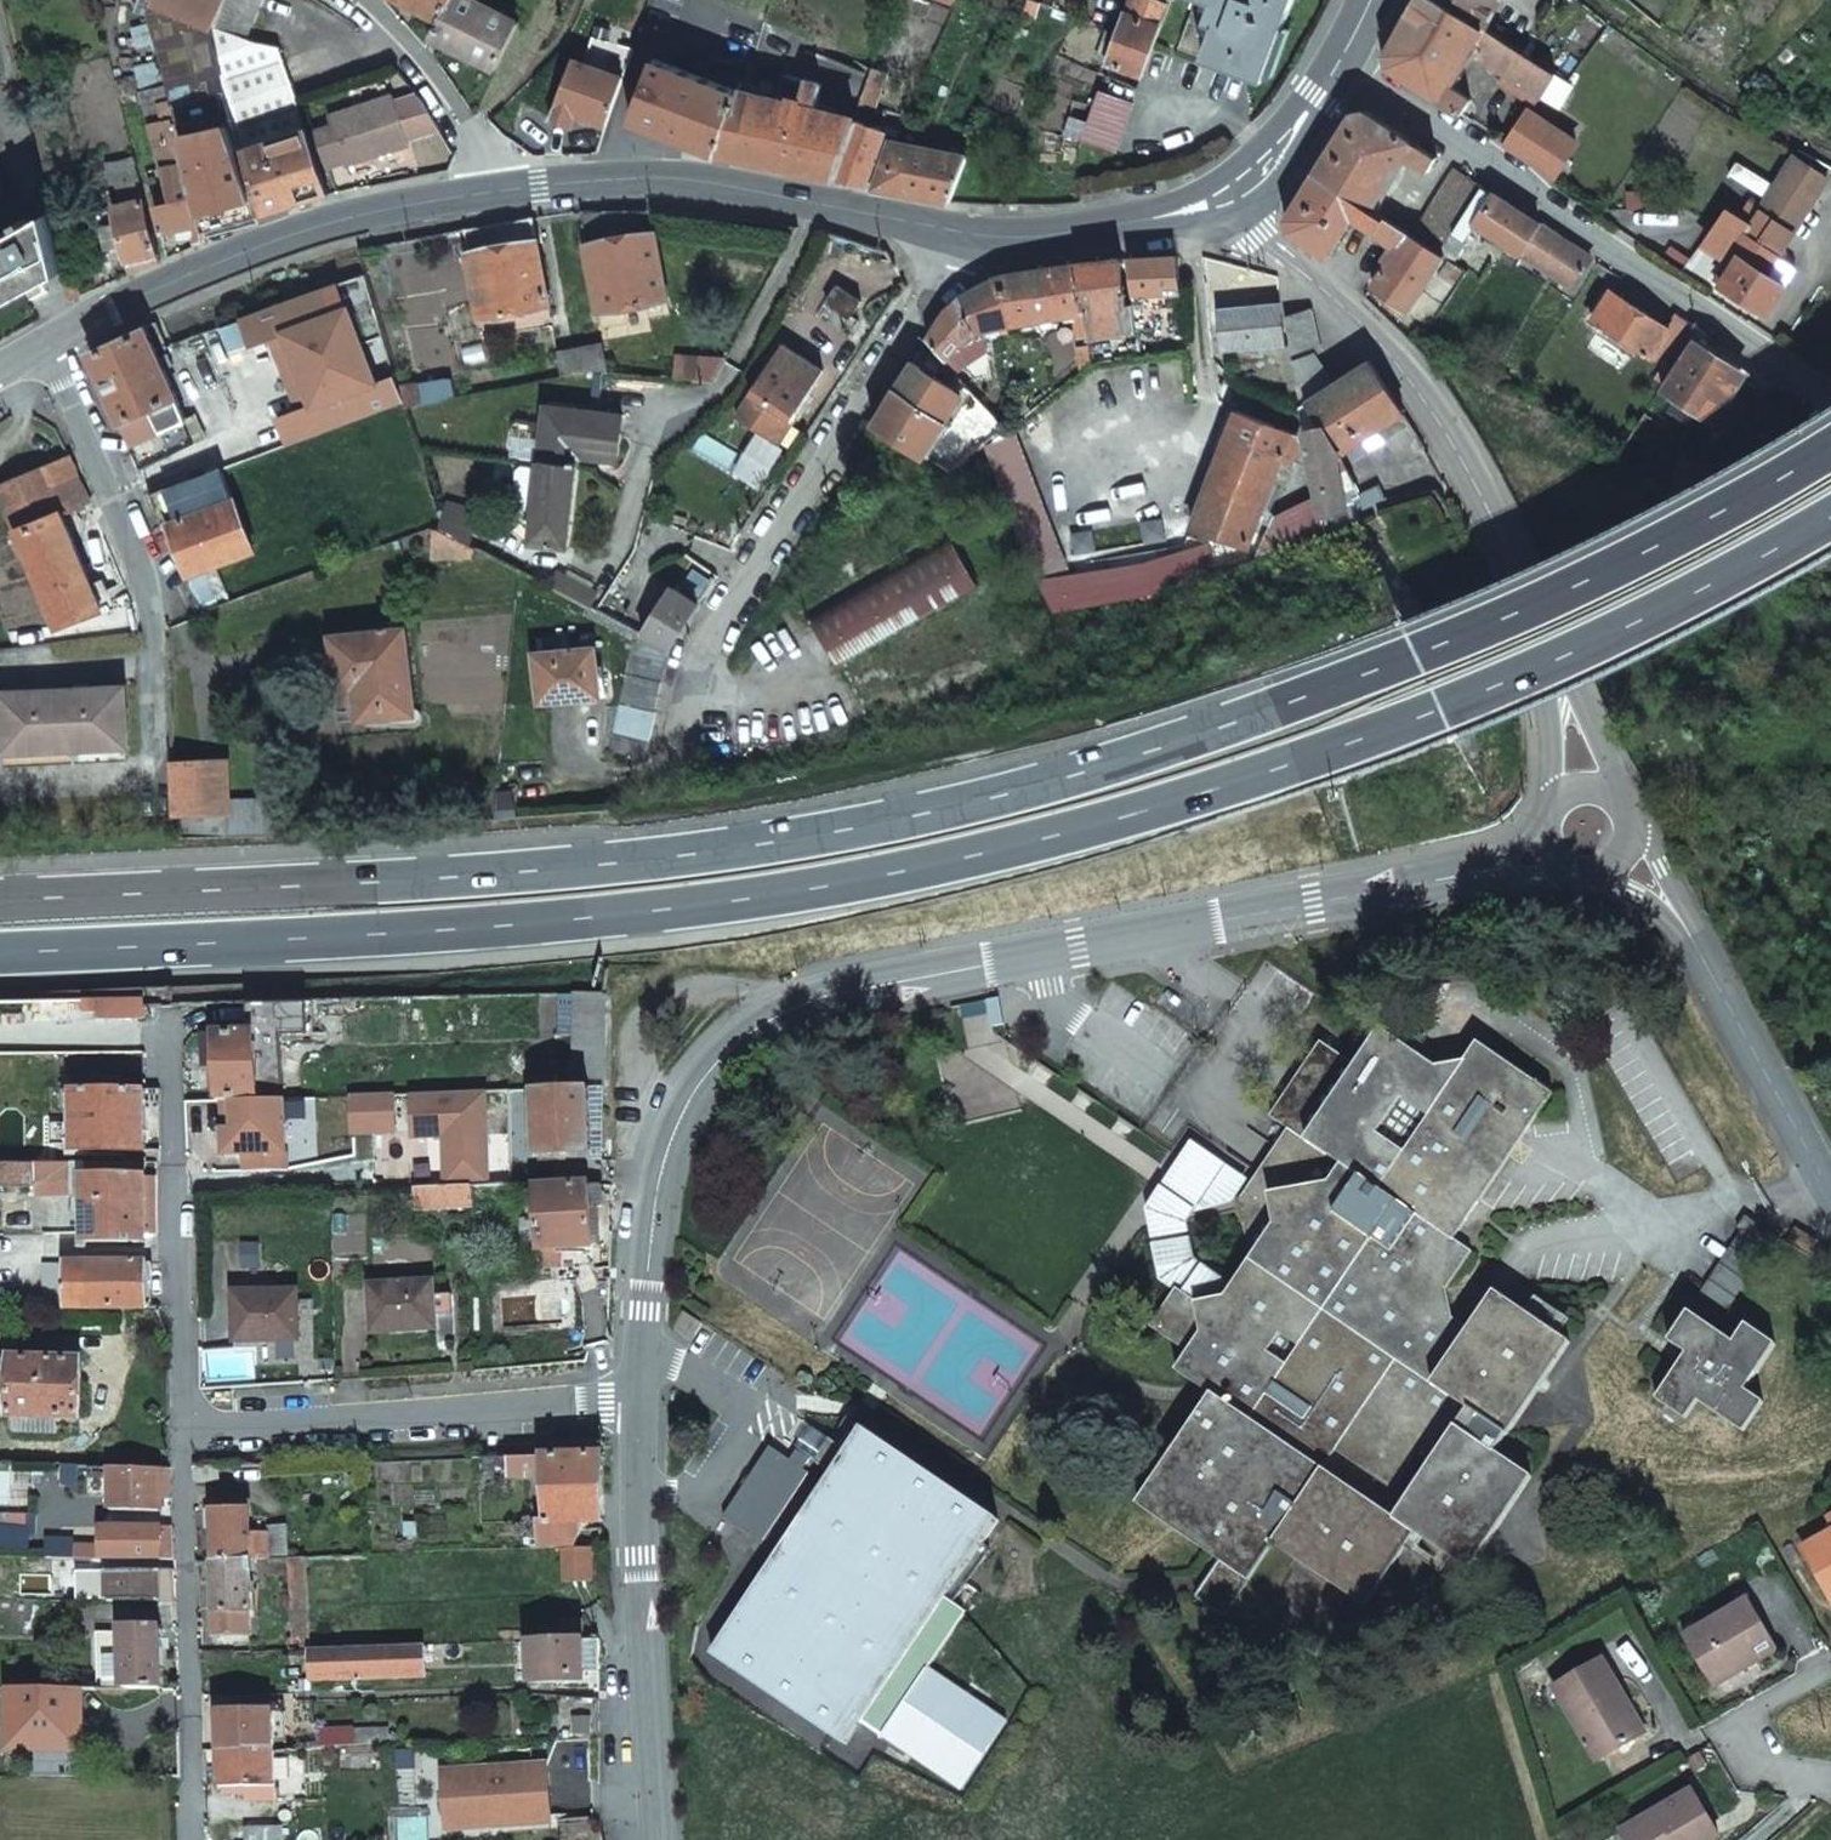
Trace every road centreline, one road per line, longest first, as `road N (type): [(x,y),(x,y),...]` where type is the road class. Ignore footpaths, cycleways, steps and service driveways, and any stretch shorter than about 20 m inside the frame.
road 1 (trunk): [(1830,430),(1411,652),(1172,741),(959,800),(696,853),(457,875),(0,898)]
road 2 (trunk): [(0,952),(448,931),(685,905),(926,863),(1199,793),(1436,706),(1573,642),(1830,500)]
road 3 (unclassified): [(1439,877),(815,994),(761,1015),(710,1060),(672,1109),(646,1165),(635,1407)]
road 4 (unclassified): [(1233,192),(1257,238),(1379,339),(1433,407),(1476,482),(1555,677)]
road 5 (residential): [(1336,68),(1830,392)]
road 6 (residential): [(47,346),(151,585),(154,834)]
road 7 (residential): [(704,646),(962,235)]
road 8 (tertiary): [(499,196),(306,231),(47,346)]
road 9 (tertiary): [(962,235),(714,184),(552,186),(499,196)]
road 10 (unclassified): [(181,1423),(635,1407)]
road 11 (unclassified): [(635,1407),(658,1839)]
road 12 (residential): [(181,1423),(193,1839)]
road 13 (residential): [(166,1014),(181,1423)]
road 14 (unclassified): [(1688,930),(1830,1190)]
road 15 (tertiary): [(1233,192),(1098,227),(1009,240),(962,235)]
road 16 (unclassified): [(499,196),(417,63),(349,0)]
road 17 (tertiary): [(1336,68),(1267,165),(1233,192)]
road 18 (unclassified): [(1620,807),(1609,768),(1555,677)]
road 19 (unclassified): [(1439,877),(1526,877),(1580,867)]
road 20 (unclassified): [(1555,677),(1555,809)]
road 21 (unclassified): [(1551,818),(1439,877)]
road 22 (unclassified): [(1688,930),(1659,862),(1627,828)]

